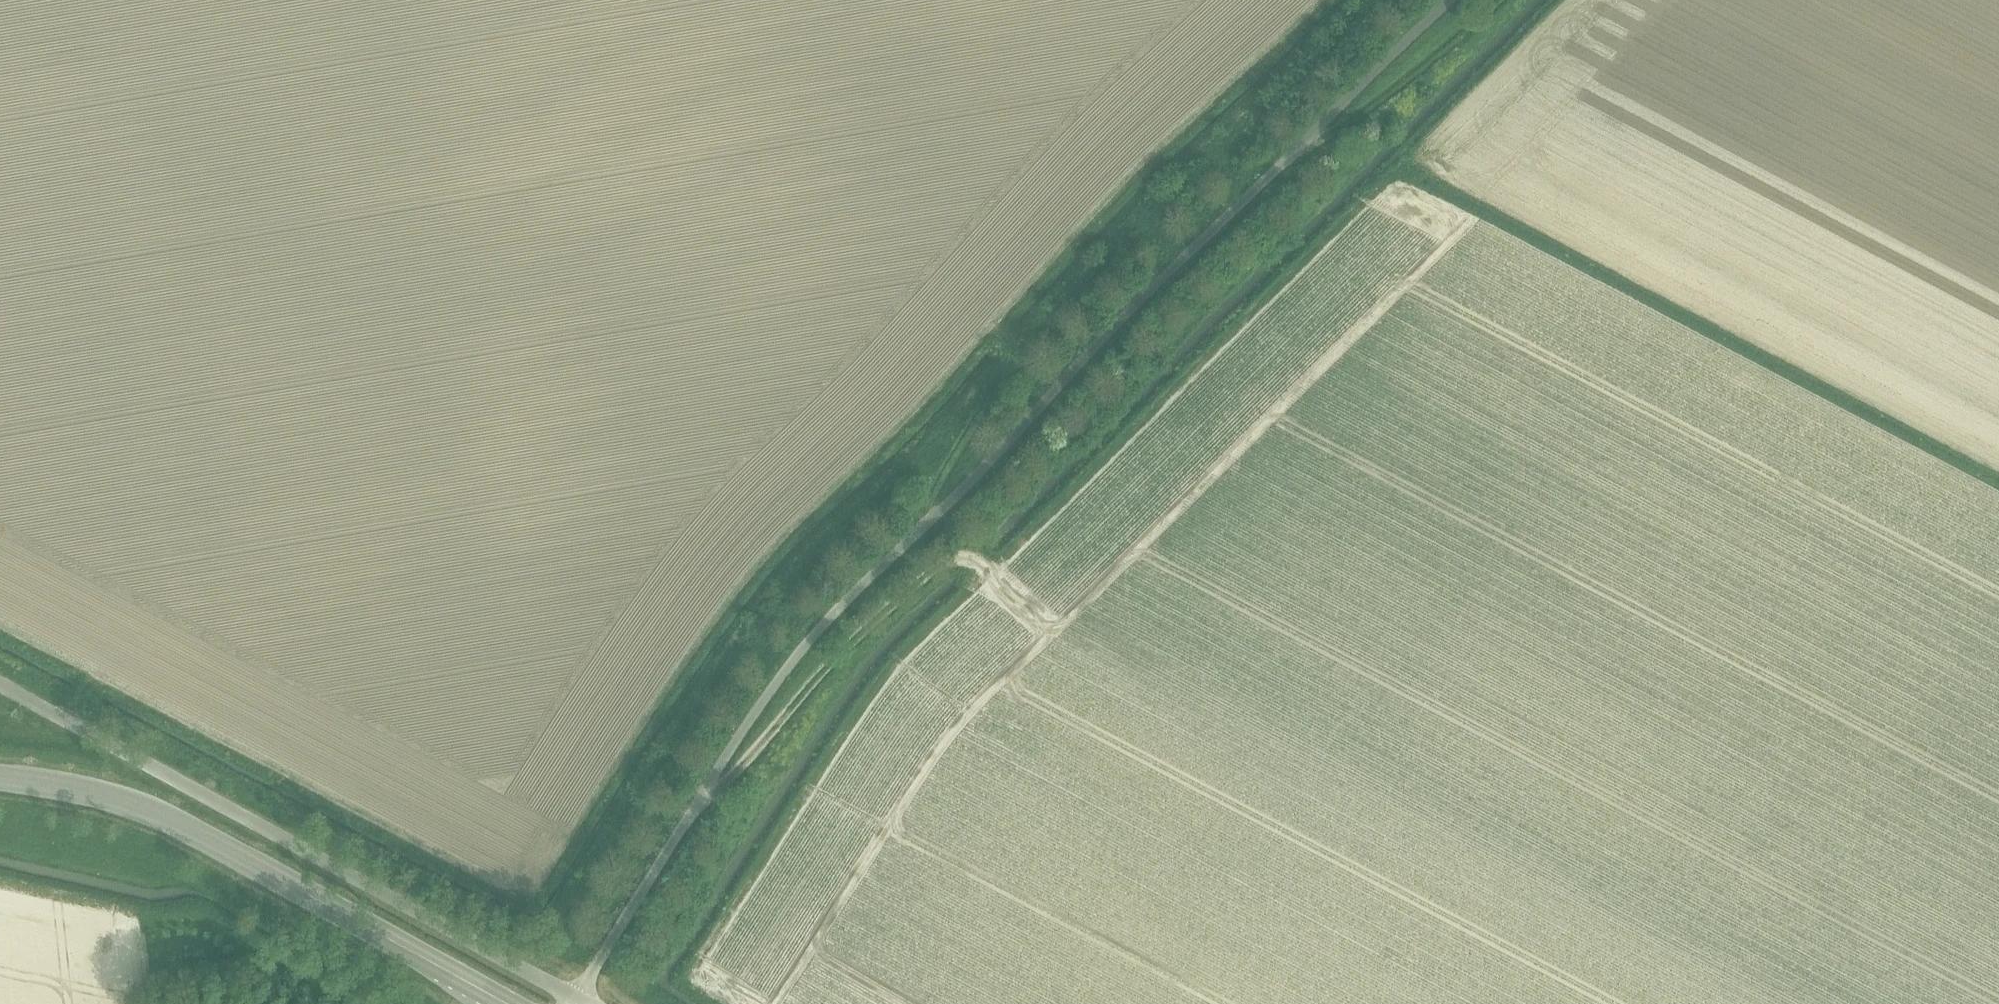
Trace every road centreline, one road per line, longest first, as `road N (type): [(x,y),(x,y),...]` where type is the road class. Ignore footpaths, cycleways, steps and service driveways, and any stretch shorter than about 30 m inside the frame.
road 1 (unclassified): [(577,999),(725,758),(811,638),(1106,335),(1451,0)]
road 2 (unclassified): [(577,999),(0,684)]
road 3 (tertiary): [(505,1003),(168,818),(101,795),(0,778)]
road 4 (track): [(700,800),(721,789),(820,673),(936,568),(963,557),(984,569)]
road 5 (track): [(1285,163),(1347,130),(1499,0)]
road 6 (track): [(922,528),(931,496),(1006,373),(1009,347),(994,329)]

